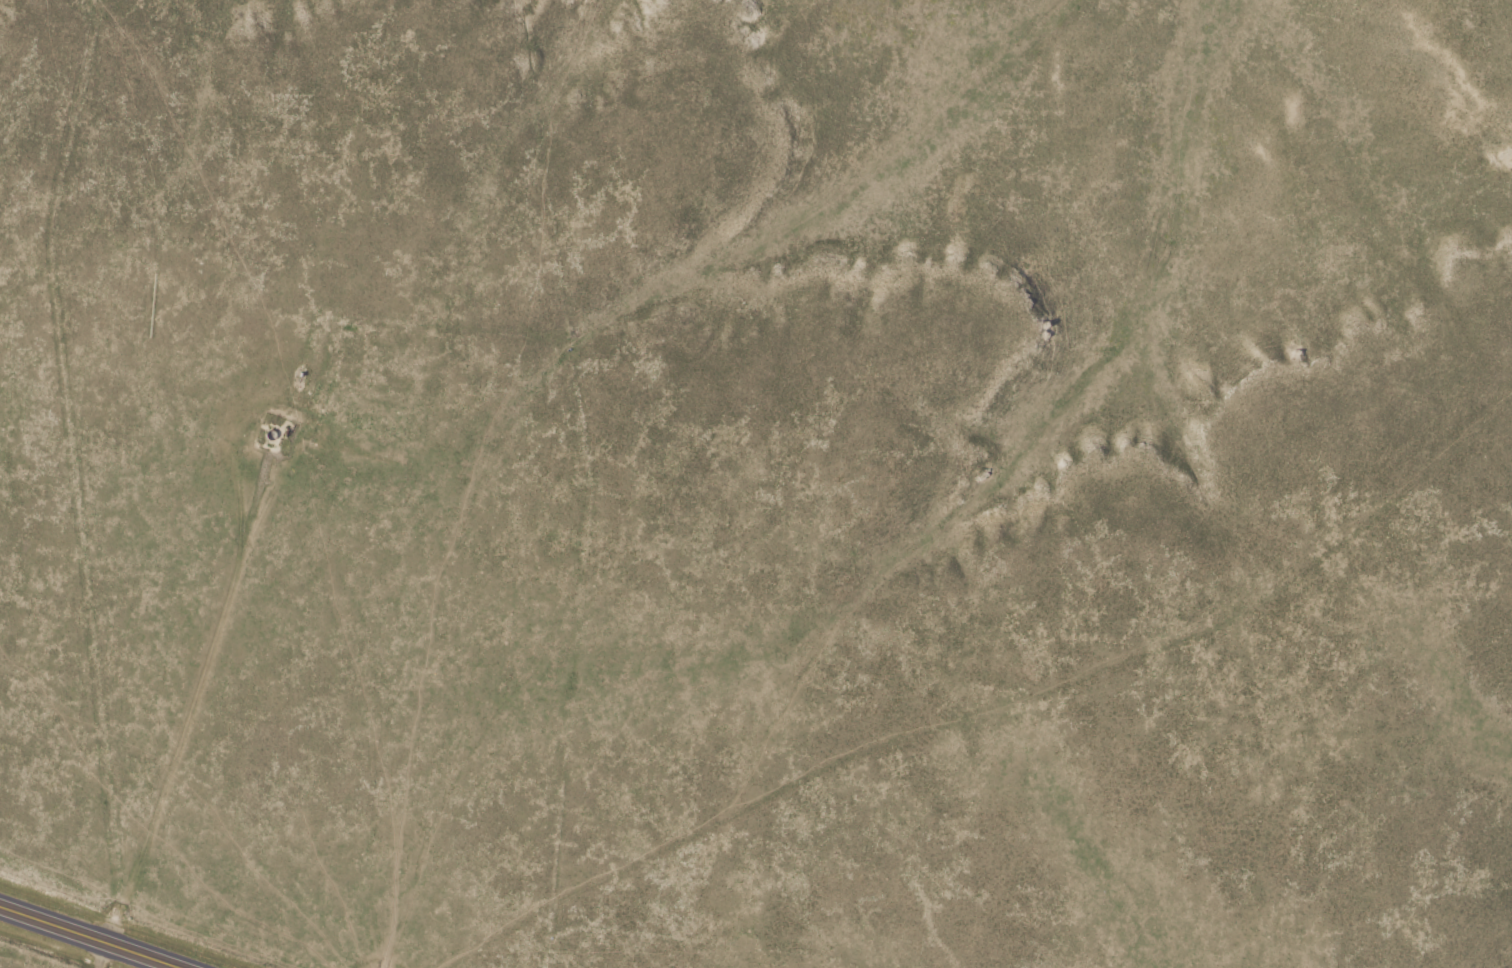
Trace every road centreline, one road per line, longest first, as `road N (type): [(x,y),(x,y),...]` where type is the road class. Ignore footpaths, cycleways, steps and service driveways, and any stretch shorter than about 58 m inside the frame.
road 1 (secondary): [(177,967),(0,907)]

